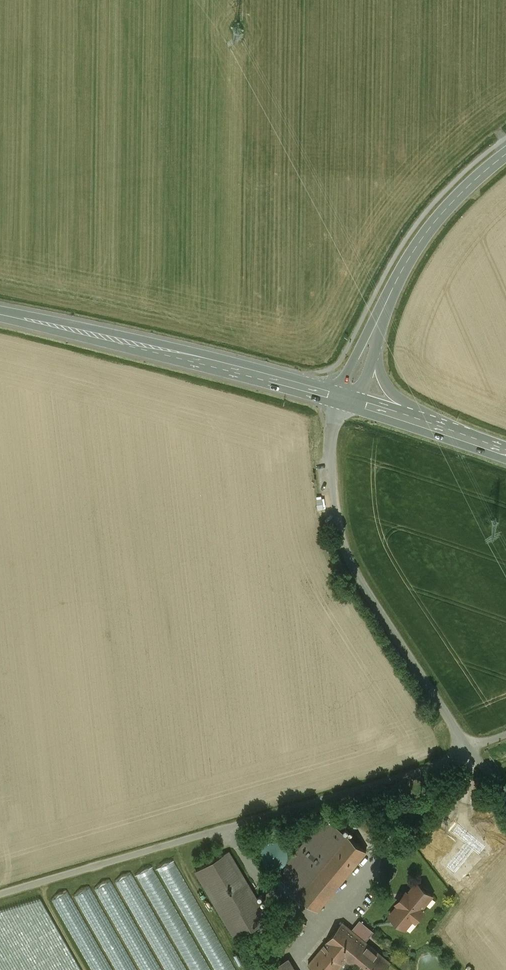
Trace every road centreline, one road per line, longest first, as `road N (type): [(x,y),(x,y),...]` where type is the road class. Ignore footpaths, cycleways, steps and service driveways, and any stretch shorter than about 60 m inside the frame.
road 1 (unclassified): [(0,894),(471,748)]
road 2 (unclassified): [(471,748),(345,544),(331,457),(344,399)]
road 3 (secondary): [(0,314),(333,396)]
road 4 (secondary): [(505,154),(429,230),(380,317)]

